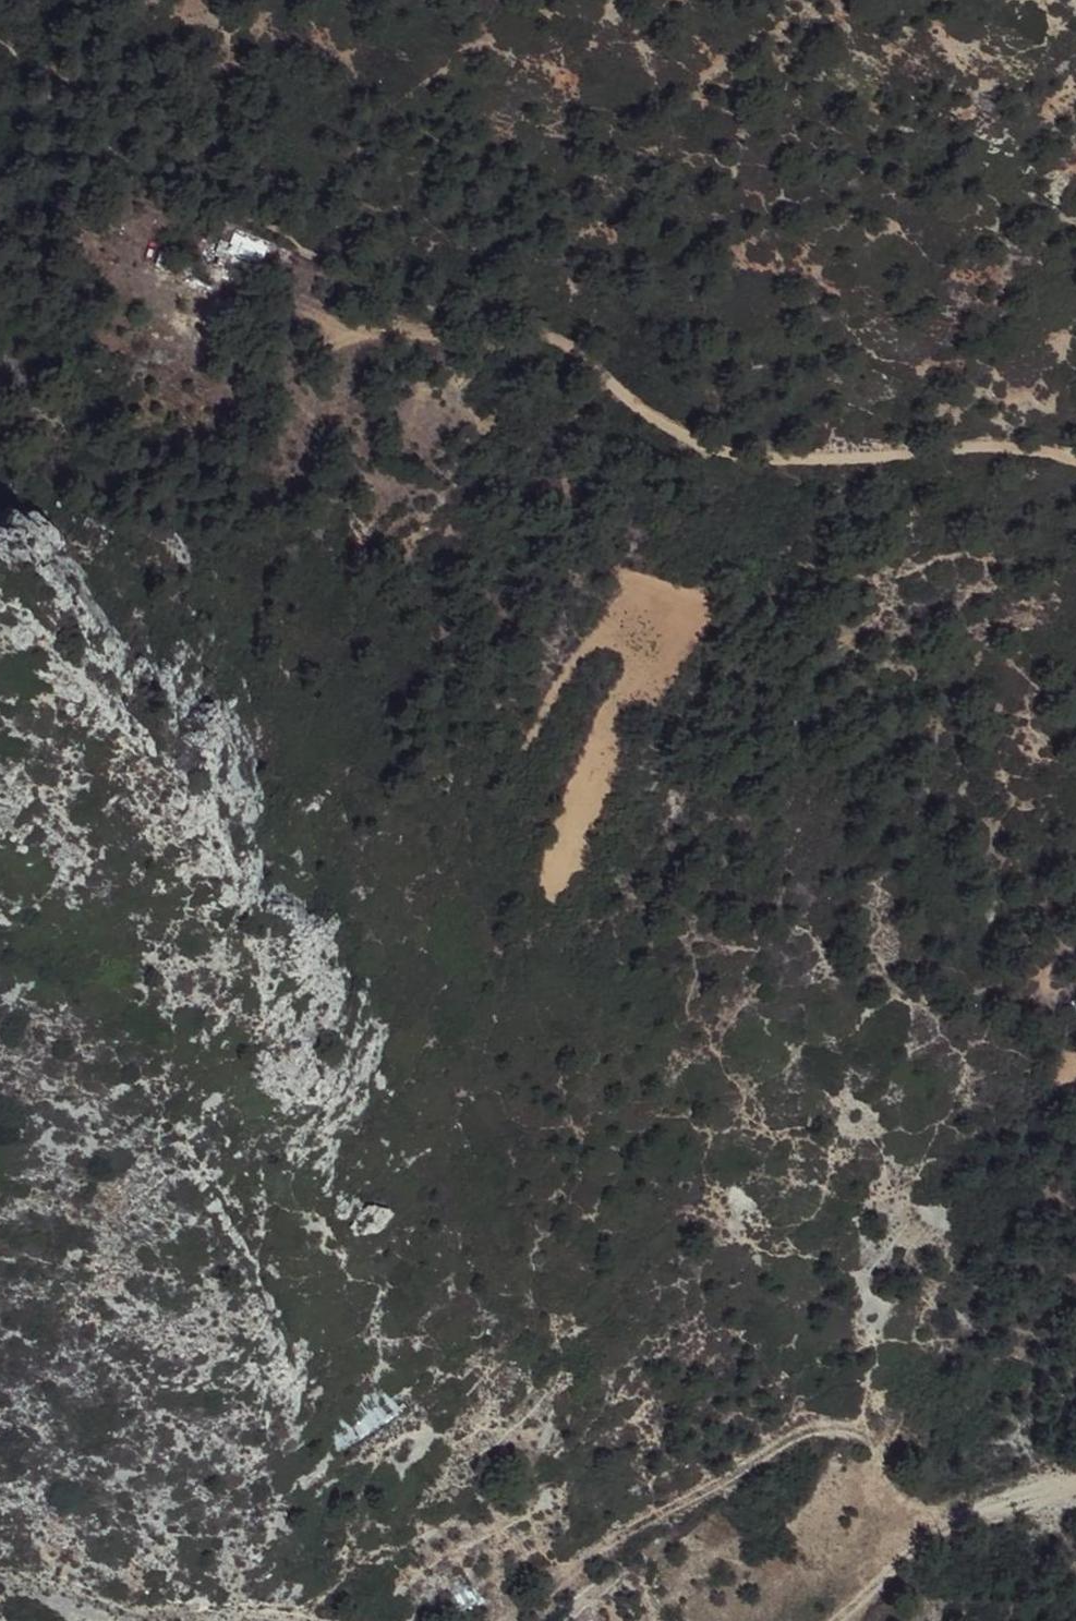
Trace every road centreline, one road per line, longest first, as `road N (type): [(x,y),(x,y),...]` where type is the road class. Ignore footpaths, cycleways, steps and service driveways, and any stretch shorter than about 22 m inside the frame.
road 1 (track): [(1075,463),(1041,451),(741,459),(628,402),(575,346),(531,338)]
road 2 (track): [(837,1620),(905,1561),(1075,1477)]

